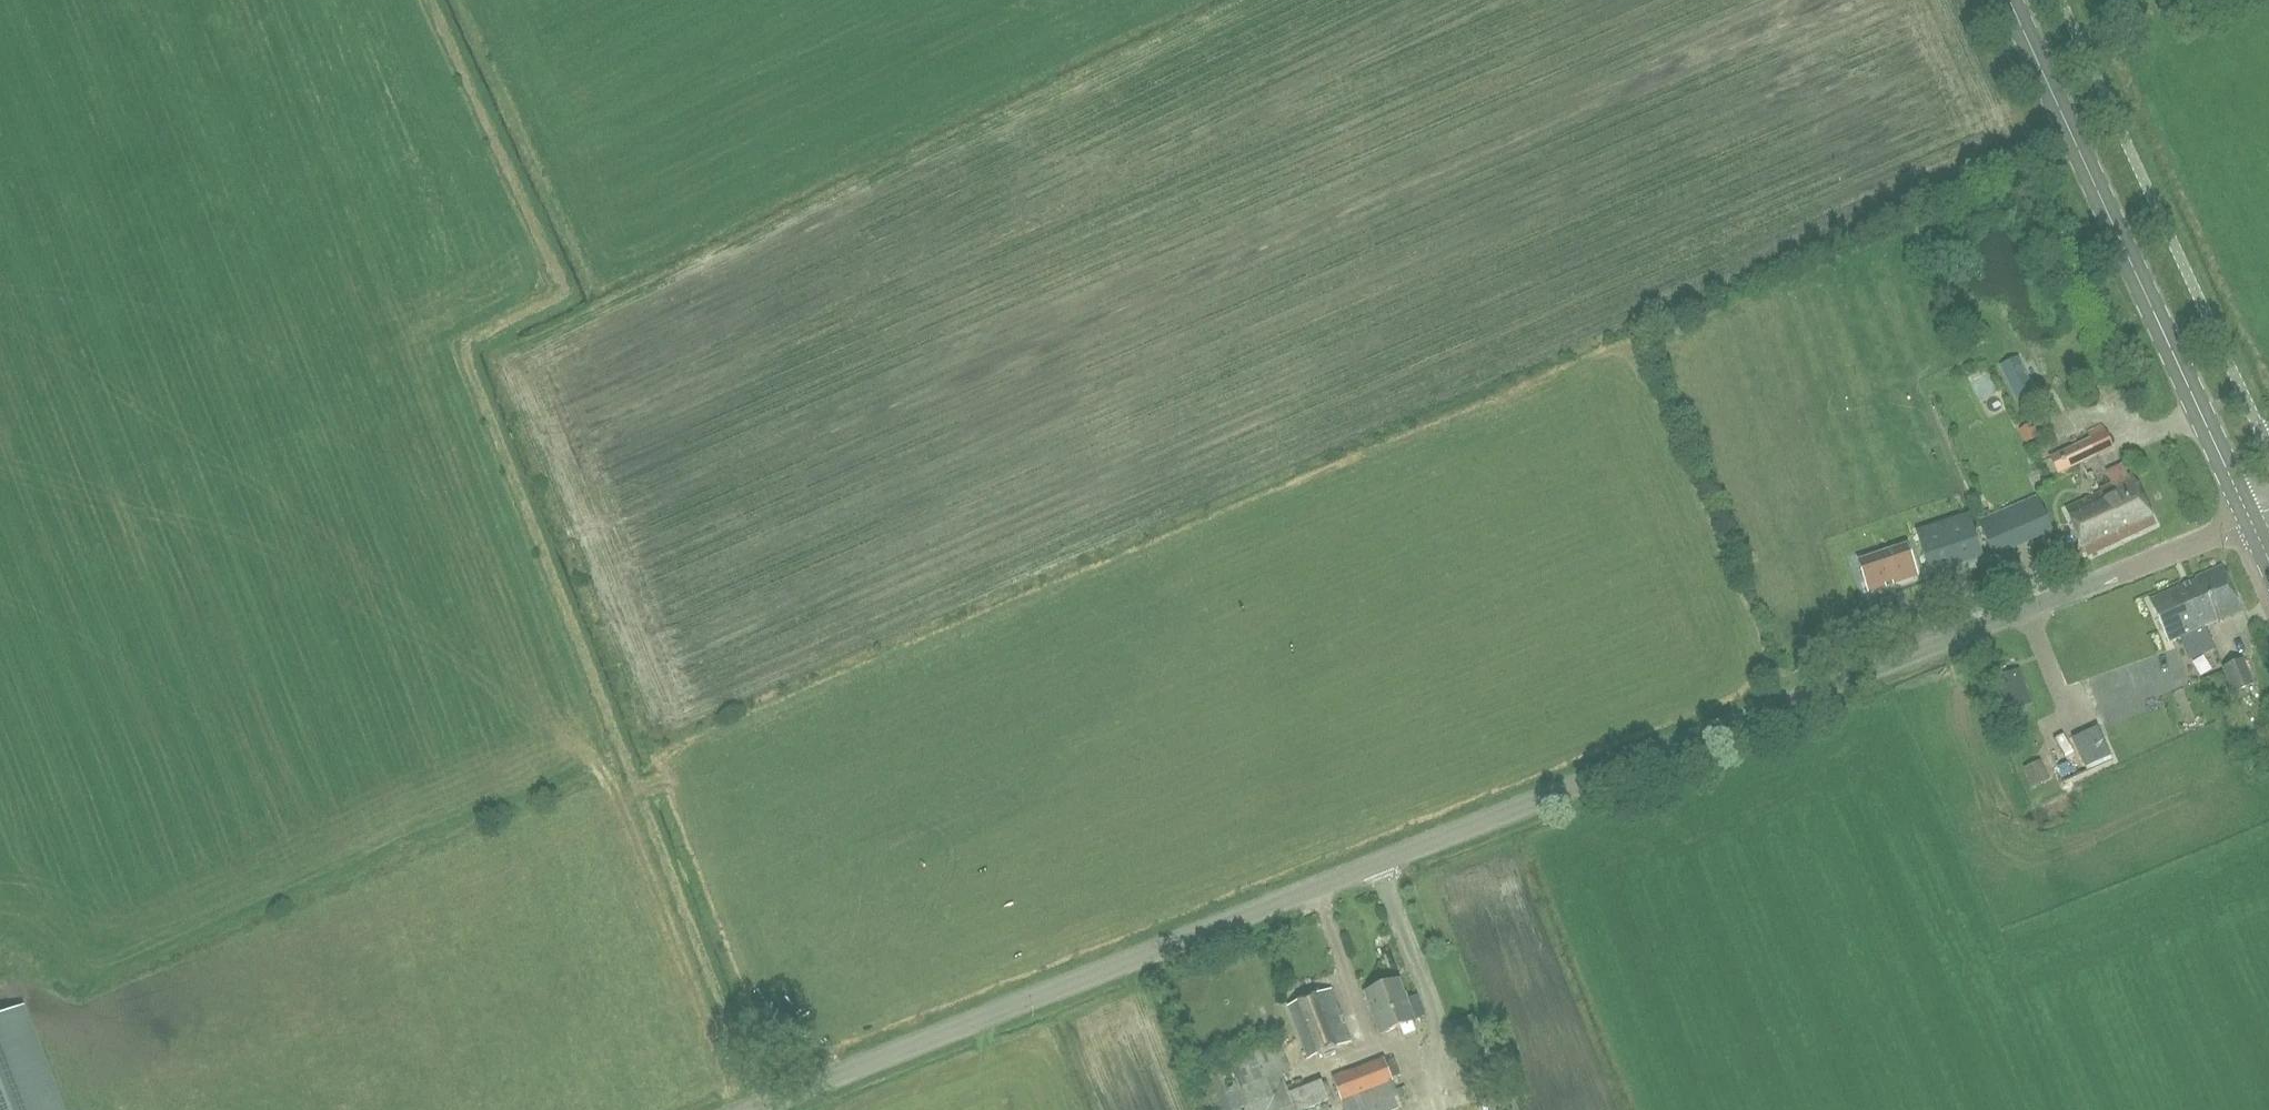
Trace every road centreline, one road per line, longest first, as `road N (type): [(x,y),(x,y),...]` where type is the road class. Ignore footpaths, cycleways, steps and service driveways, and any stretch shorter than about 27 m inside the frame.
road 1 (unclassified): [(750,1109),(2250,519)]
road 2 (secondary): [(2250,519),(2009,0)]

